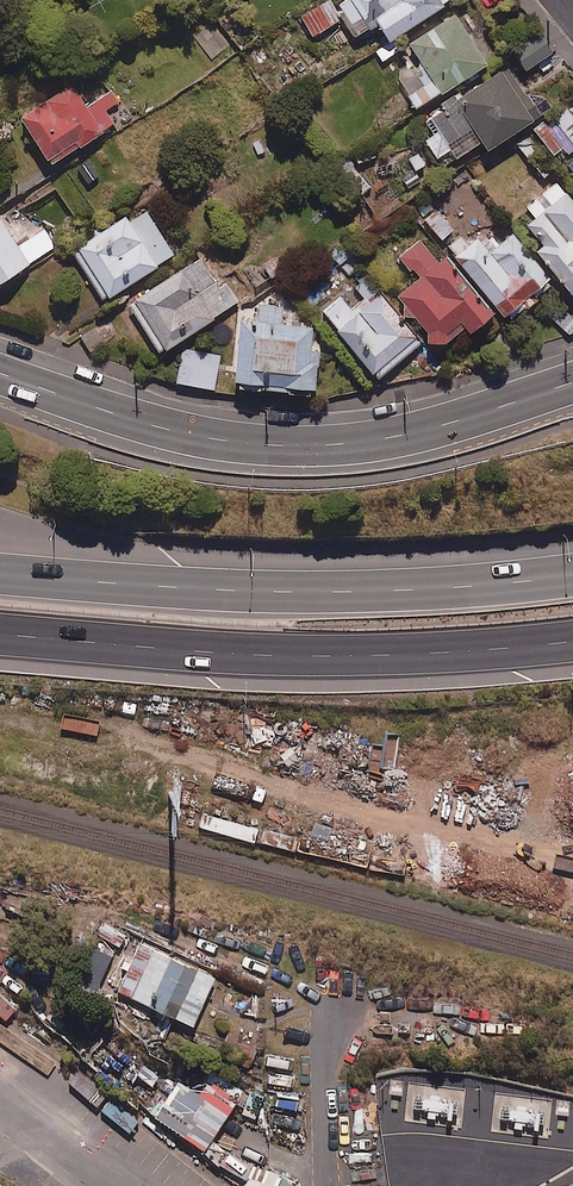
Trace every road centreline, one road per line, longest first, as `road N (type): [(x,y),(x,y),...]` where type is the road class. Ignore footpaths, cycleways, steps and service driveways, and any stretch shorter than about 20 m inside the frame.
road 1 (secondary): [(0,373),(170,430),(276,444),(415,433),(572,381)]
road 2 (motorway): [(0,573),(208,589),(401,589),(572,575)]
road 3 (motorway): [(572,640),(251,654),(0,634)]
road 4 (unclassified): [(310,1185),(326,991)]
road 5 (unclassified): [(128,1185),(0,1083)]

